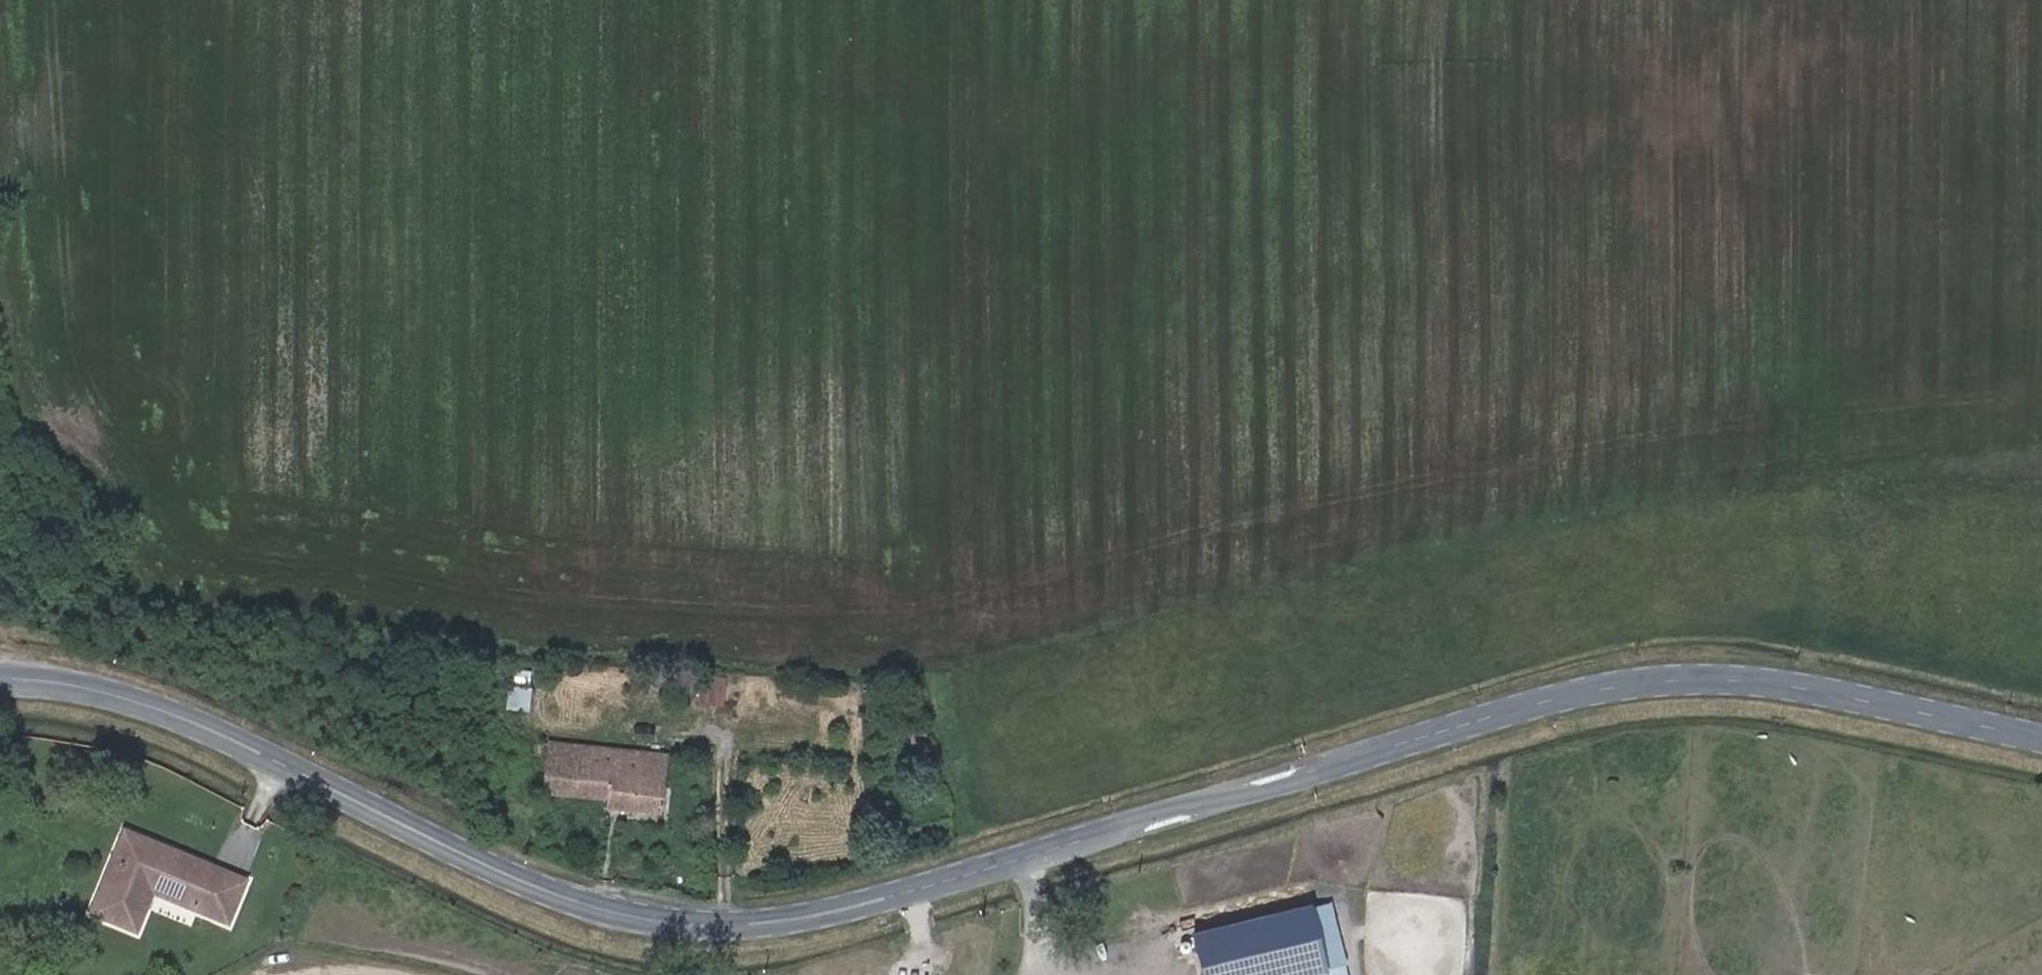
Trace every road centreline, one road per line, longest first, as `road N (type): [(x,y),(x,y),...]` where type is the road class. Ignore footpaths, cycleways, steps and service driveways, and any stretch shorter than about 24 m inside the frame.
road 1 (residential): [(2041,740),(1831,696),(1730,687),(1619,695),(989,882),(770,932),(631,917),(195,729),(103,699),(0,692)]

